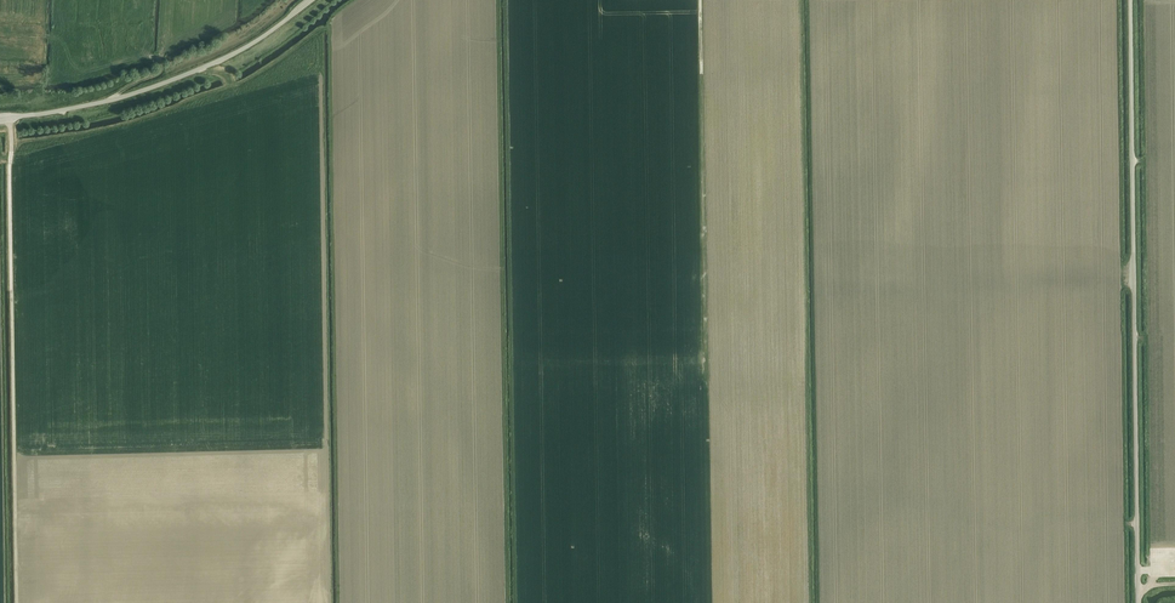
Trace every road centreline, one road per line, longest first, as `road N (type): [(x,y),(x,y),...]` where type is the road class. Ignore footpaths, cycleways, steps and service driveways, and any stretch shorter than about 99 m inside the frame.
road 1 (unclassified): [(1138,602),(1131,0)]
road 2 (track): [(16,602),(7,118)]
road 3 (track): [(700,0),(706,380)]
road 4 (unclassified): [(312,0),(250,45),(164,83),(0,119)]

